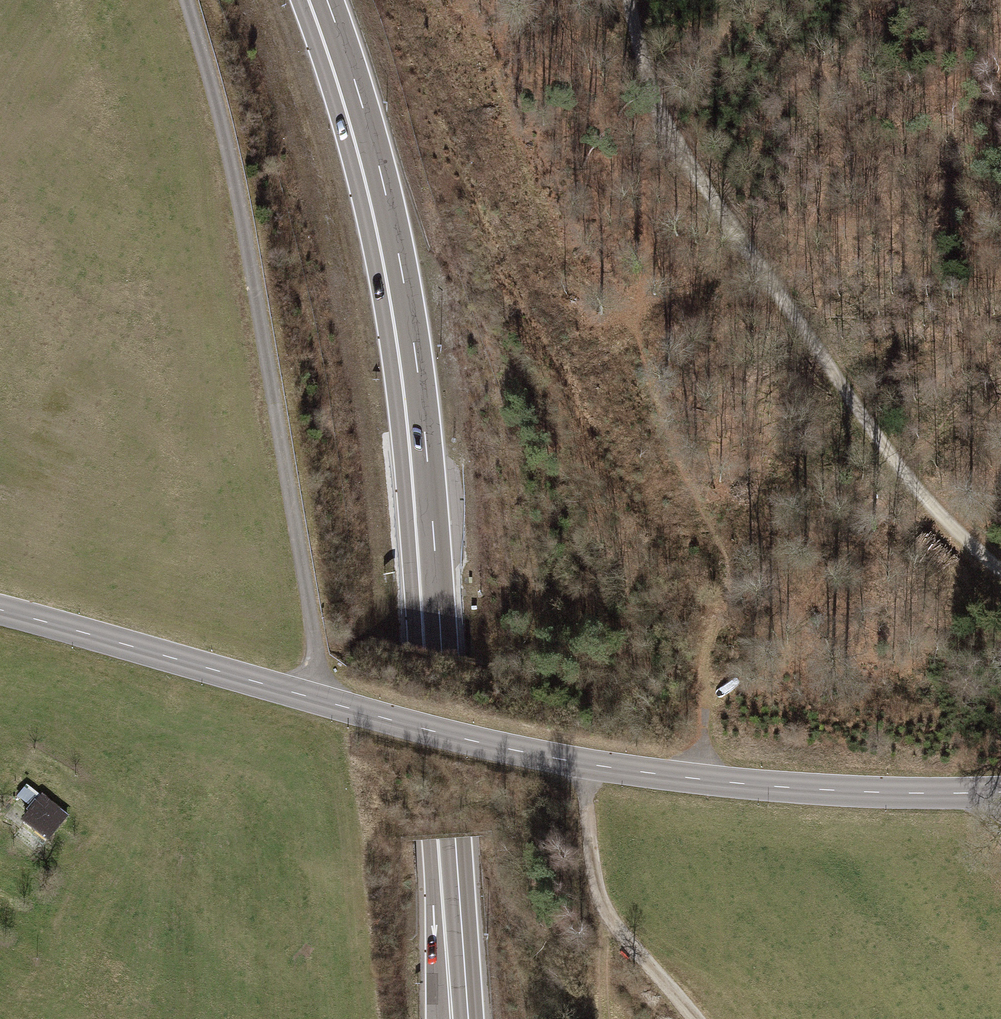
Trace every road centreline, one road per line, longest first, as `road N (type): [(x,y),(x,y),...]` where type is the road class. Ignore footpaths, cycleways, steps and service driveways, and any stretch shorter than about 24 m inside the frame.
road 1 (trunk): [(476,1018),(408,325),(359,102),(324,0)]
road 2 (trunk): [(300,0),(353,170),(390,356),(439,1018)]
road 3 (tertiary): [(1000,789),(697,782),(585,765),(0,611)]
road 4 (track): [(313,698),(319,665),(240,212),(185,0)]
road 5 (track): [(661,91),(641,320),(644,366),(694,493),(724,613),(697,782)]
road 6 (track): [(629,0),(641,54),(741,235),(906,479),(1000,570)]
road 7 (track): [(585,765),(603,907),(637,960),(696,1018)]

